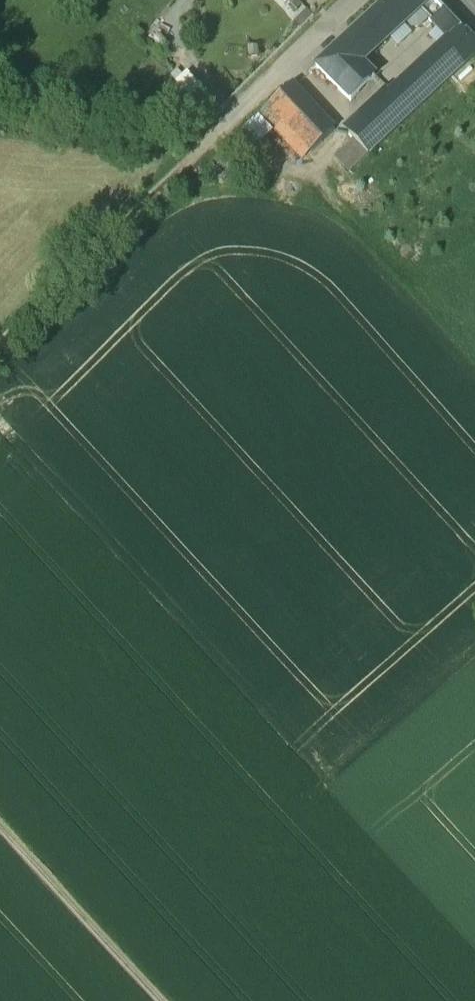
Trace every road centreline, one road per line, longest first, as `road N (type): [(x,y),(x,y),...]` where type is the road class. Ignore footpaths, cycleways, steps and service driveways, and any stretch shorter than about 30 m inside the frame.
road 1 (track): [(0,110),(138,105),(214,133),(0,343)]
road 2 (track): [(163,1000),(0,826)]
road 3 (residential): [(352,0),(214,133)]

